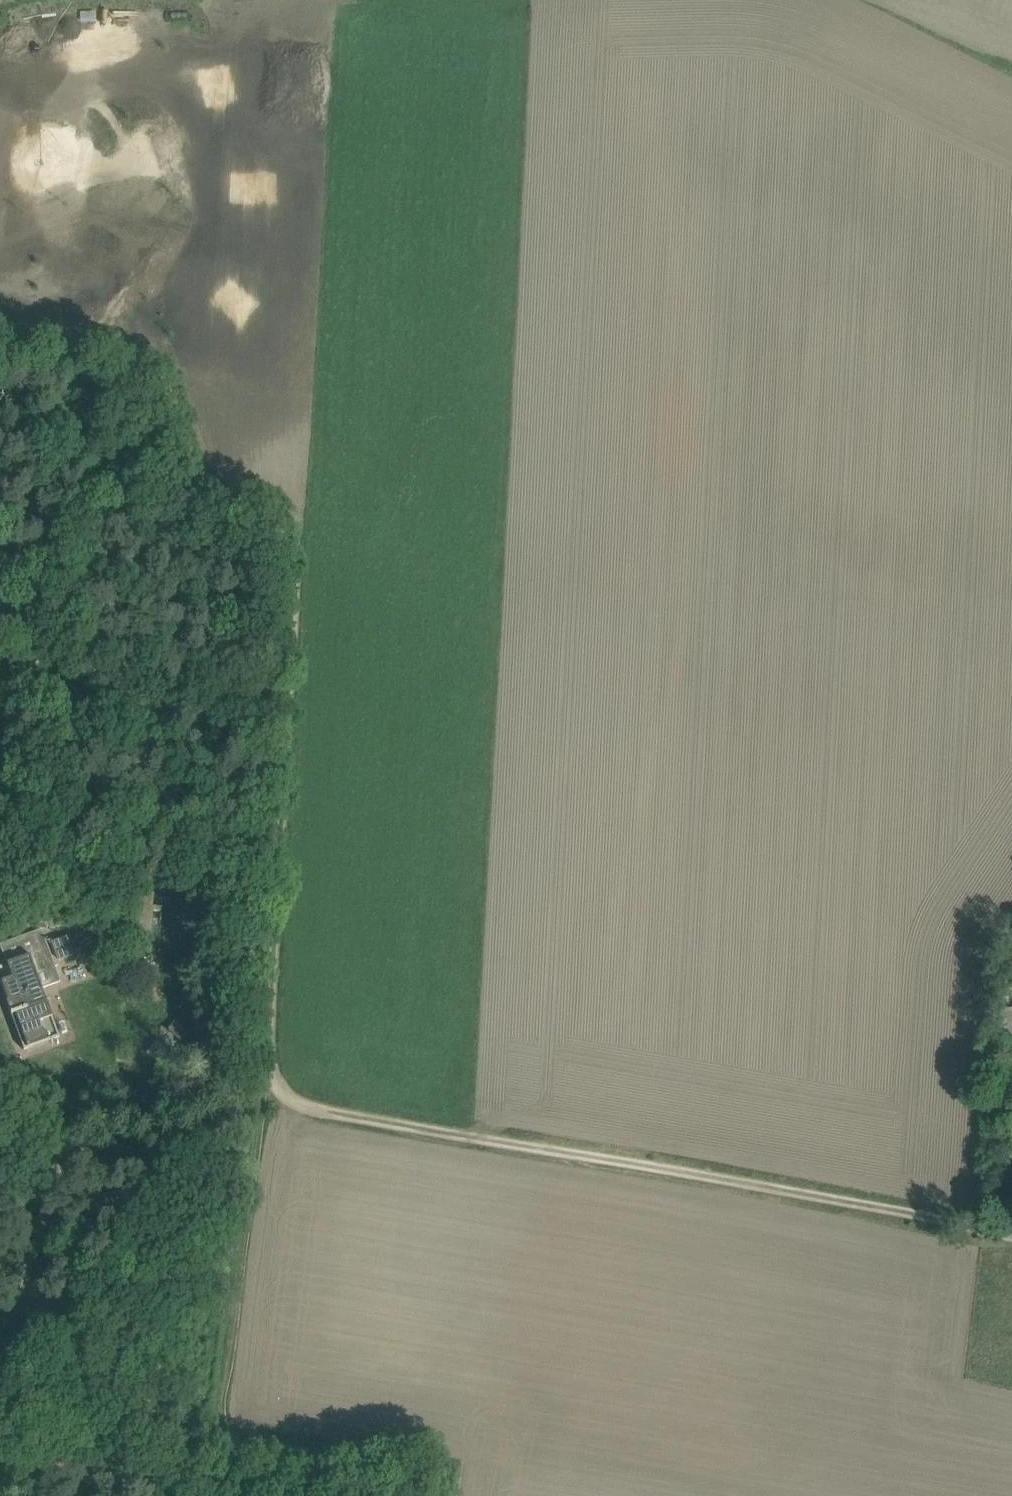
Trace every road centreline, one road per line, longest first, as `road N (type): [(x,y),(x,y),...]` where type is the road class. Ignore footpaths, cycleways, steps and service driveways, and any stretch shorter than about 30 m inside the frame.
road 1 (track): [(260,1097),(284,895),(283,507),(191,470),(188,369),(143,348),(14,333)]
road 2 (track): [(1011,1234),(260,1097)]

